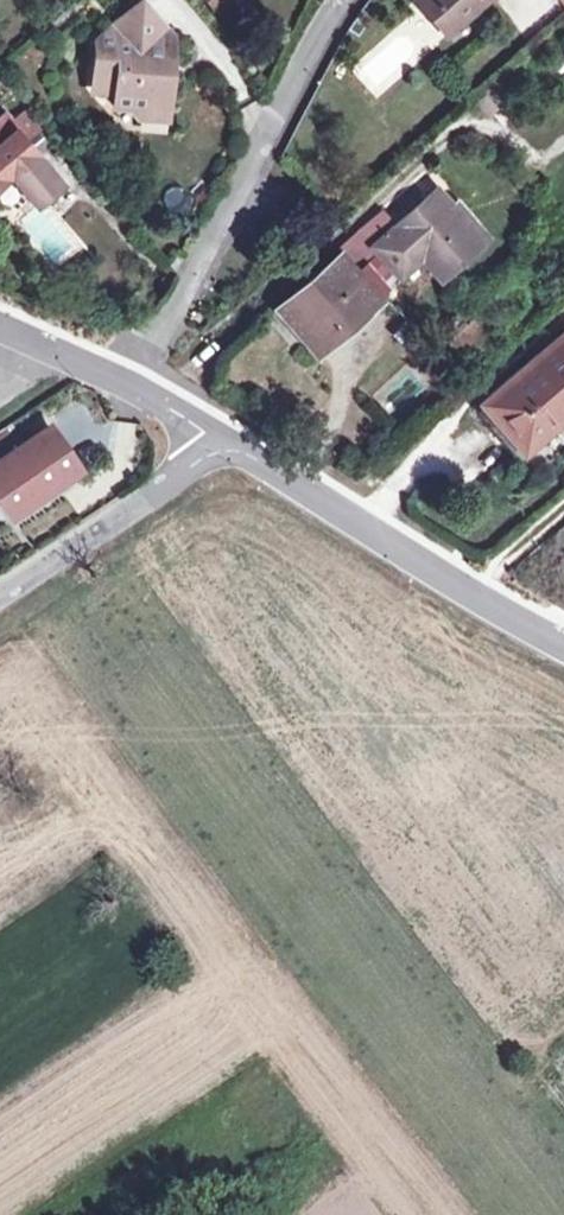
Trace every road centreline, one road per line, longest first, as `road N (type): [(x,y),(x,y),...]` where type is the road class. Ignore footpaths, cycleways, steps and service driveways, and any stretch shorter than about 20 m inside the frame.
road 1 (residential): [(340,0),(129,378)]
road 2 (tertiary): [(227,445),(563,641)]
road 3 (residential): [(0,594),(227,445)]

